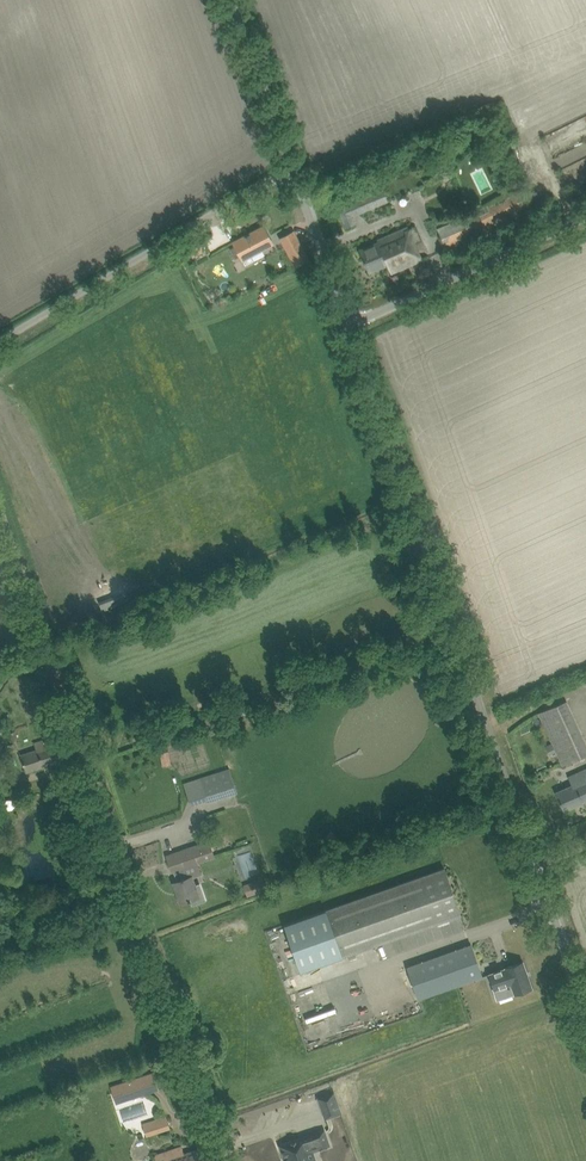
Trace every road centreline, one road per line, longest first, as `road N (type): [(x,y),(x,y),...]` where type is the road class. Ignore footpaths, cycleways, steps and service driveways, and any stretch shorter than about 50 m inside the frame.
road 1 (track): [(0,496),(230,1160)]
road 2 (unclassified): [(536,864),(346,318)]
road 3 (unclassified): [(0,340),(293,167)]
road 4 (unclassified): [(346,318),(585,211)]
road 5 (unclassified): [(293,167),(234,0)]
road 6 (unclassified): [(346,318),(293,167)]
road 7 (unclassified): [(585,1012),(536,864)]

